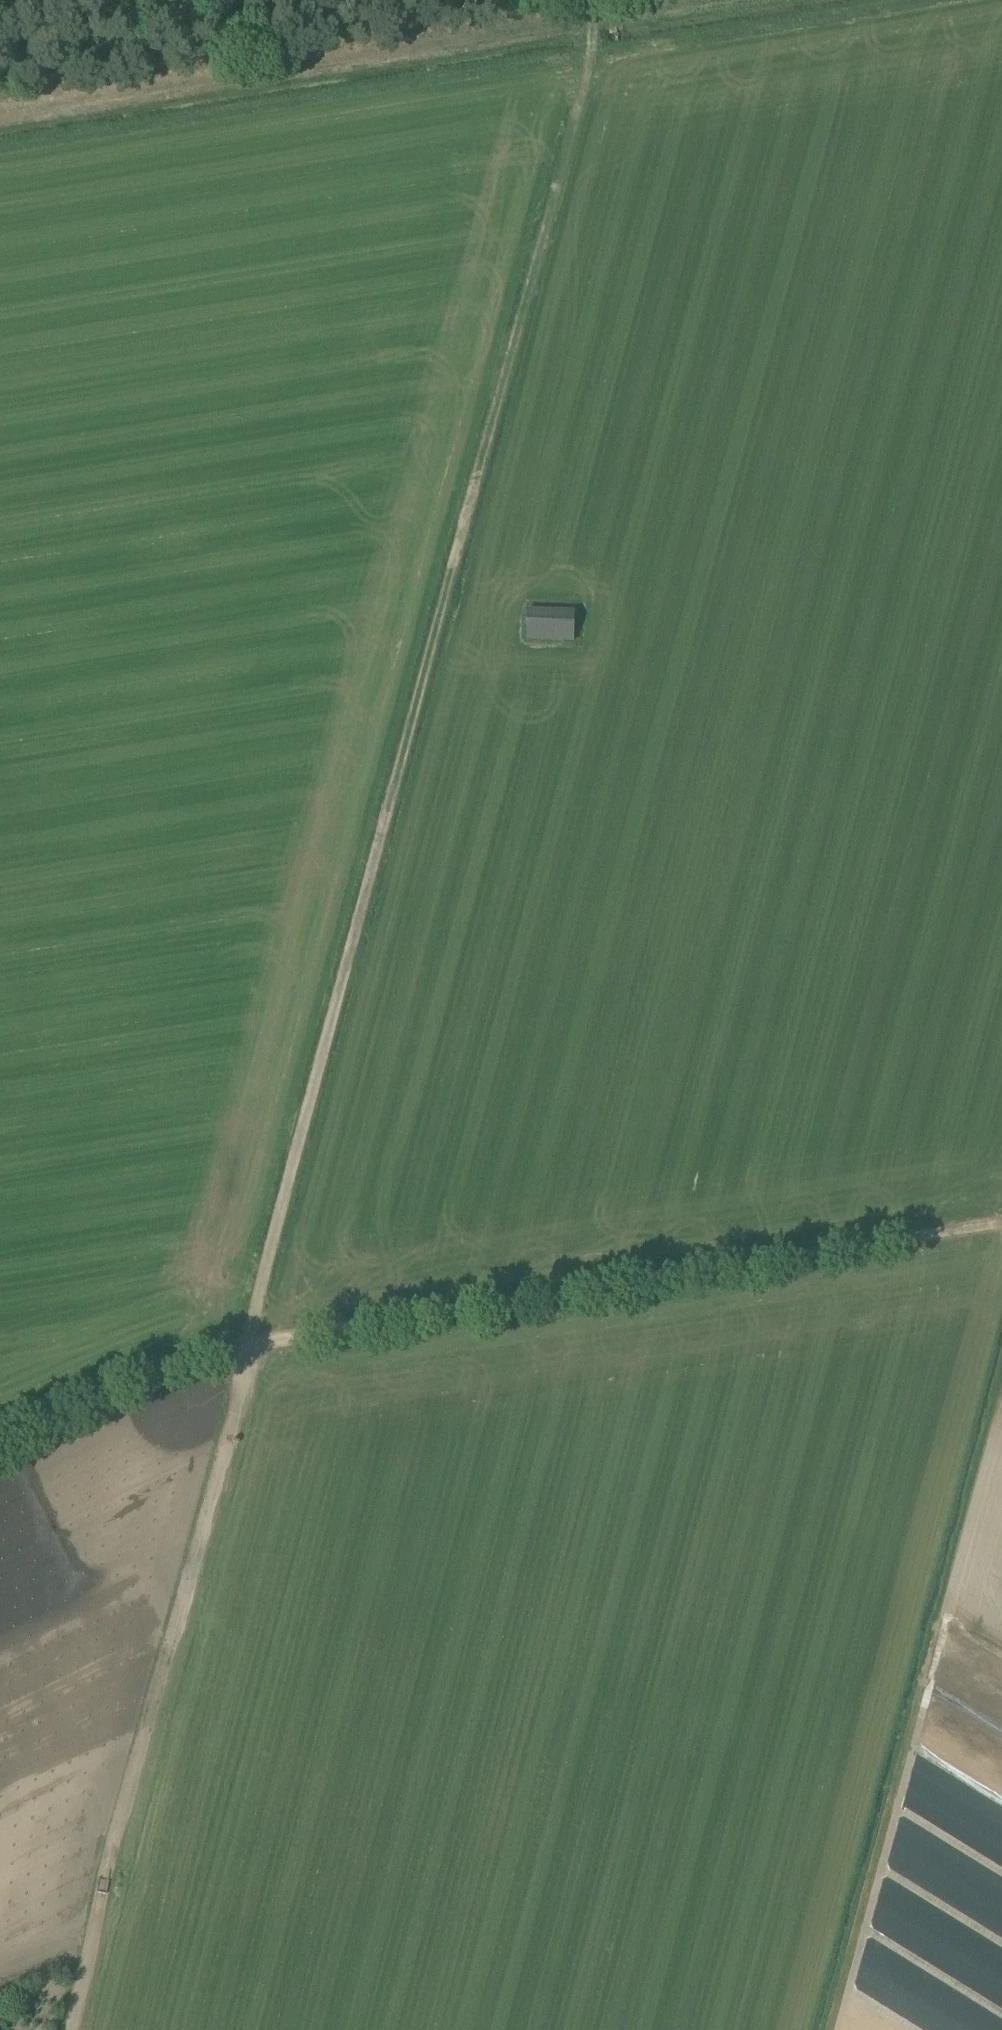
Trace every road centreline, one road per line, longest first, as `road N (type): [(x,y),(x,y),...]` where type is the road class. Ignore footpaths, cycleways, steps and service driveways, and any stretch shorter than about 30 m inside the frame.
road 1 (track): [(70,2029),(281,1224),(522,355),(590,64),(591,0)]
road 2 (track): [(0,1445),(150,1378),(245,1355),(1001,1229)]

